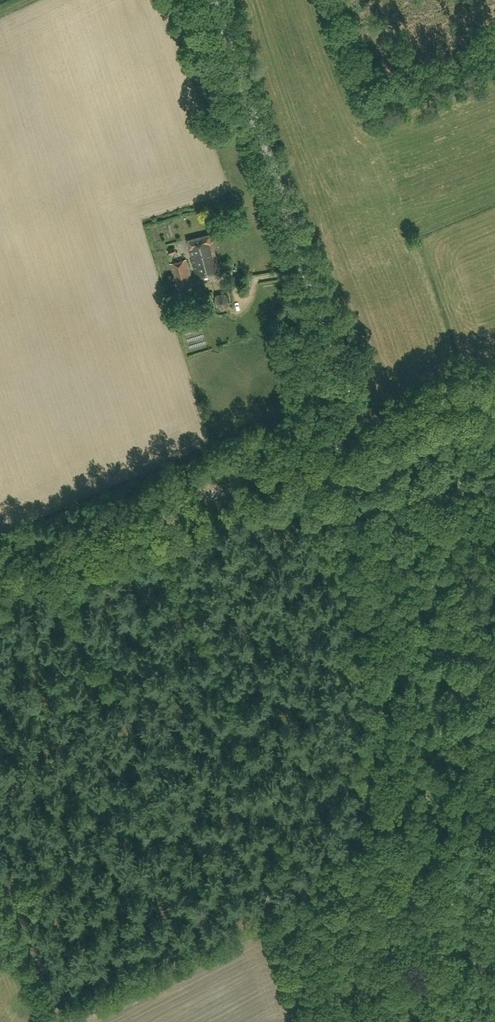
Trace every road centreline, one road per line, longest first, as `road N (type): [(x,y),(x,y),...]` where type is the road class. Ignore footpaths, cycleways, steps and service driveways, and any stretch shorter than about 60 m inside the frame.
road 1 (tertiary): [(357,423),(213,0)]
road 2 (tertiary): [(0,582),(339,444),(357,423)]
road 3 (track): [(0,857),(49,1015),(43,1021)]
road 4 (unclassified): [(357,423),(386,424),(475,389)]

